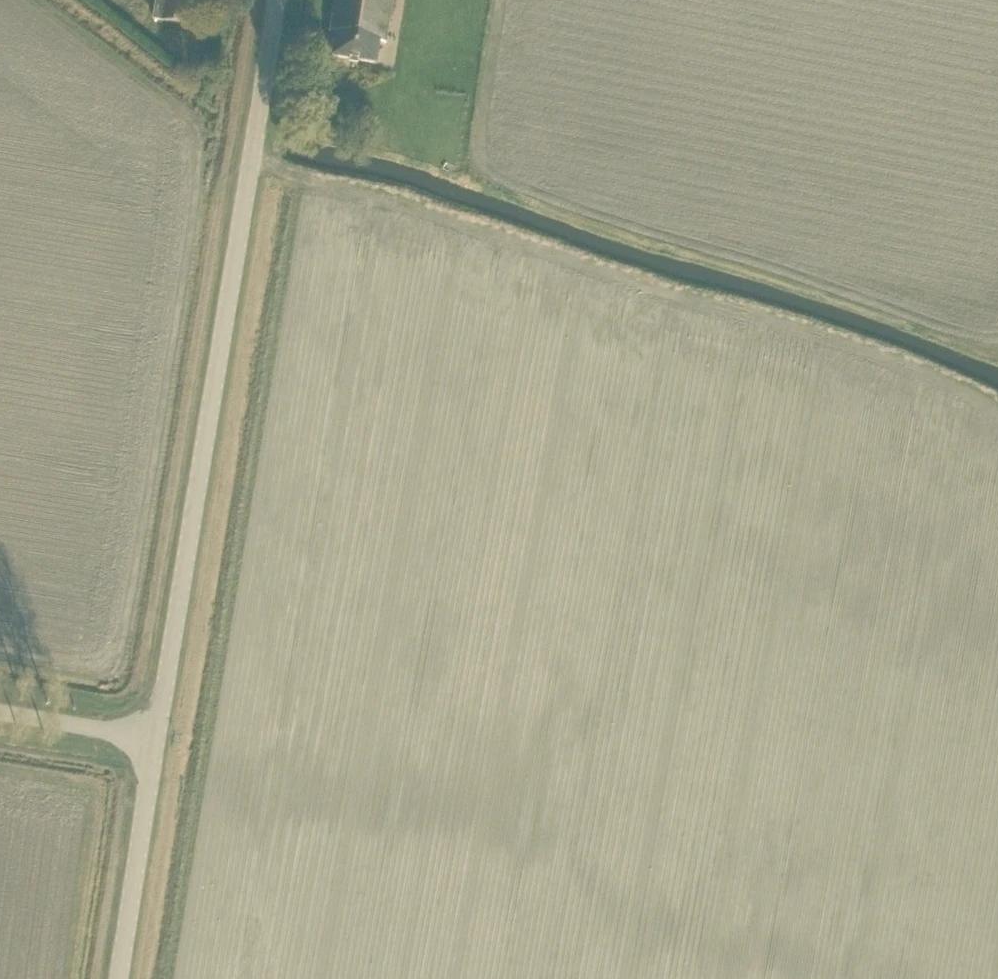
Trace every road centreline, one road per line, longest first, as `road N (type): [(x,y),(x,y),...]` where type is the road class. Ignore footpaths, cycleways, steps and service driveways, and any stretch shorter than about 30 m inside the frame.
road 1 (tertiary): [(156,737),(278,0)]
road 2 (tertiary): [(119,978),(156,737)]
road 3 (unclassified): [(0,713),(156,737)]

